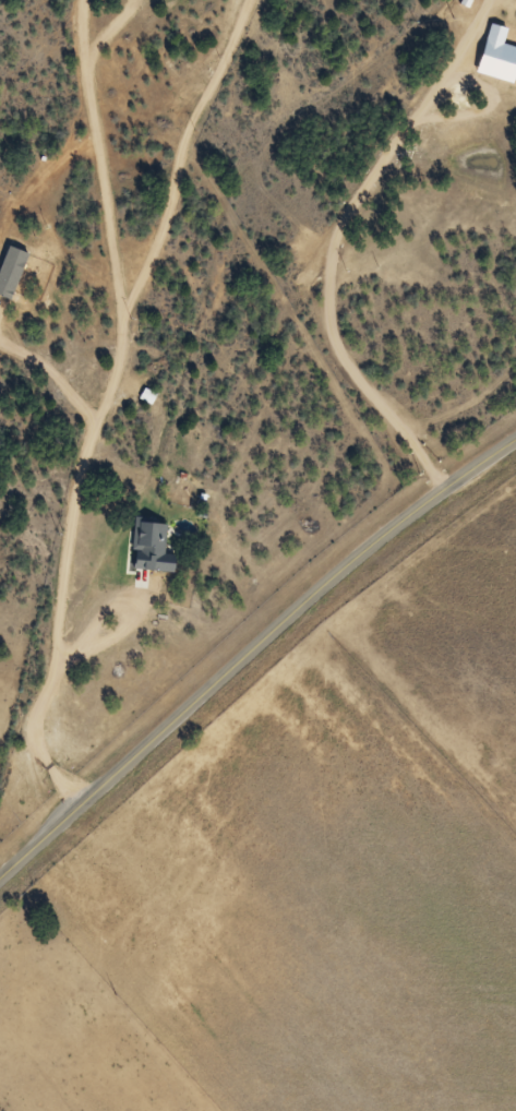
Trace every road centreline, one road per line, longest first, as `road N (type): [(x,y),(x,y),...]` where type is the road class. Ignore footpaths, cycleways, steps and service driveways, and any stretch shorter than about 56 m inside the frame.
road 1 (residential): [(4,874),(153,637),(153,556),(477,0)]
road 2 (tertiary): [(515,443),(315,596),(0,878)]

